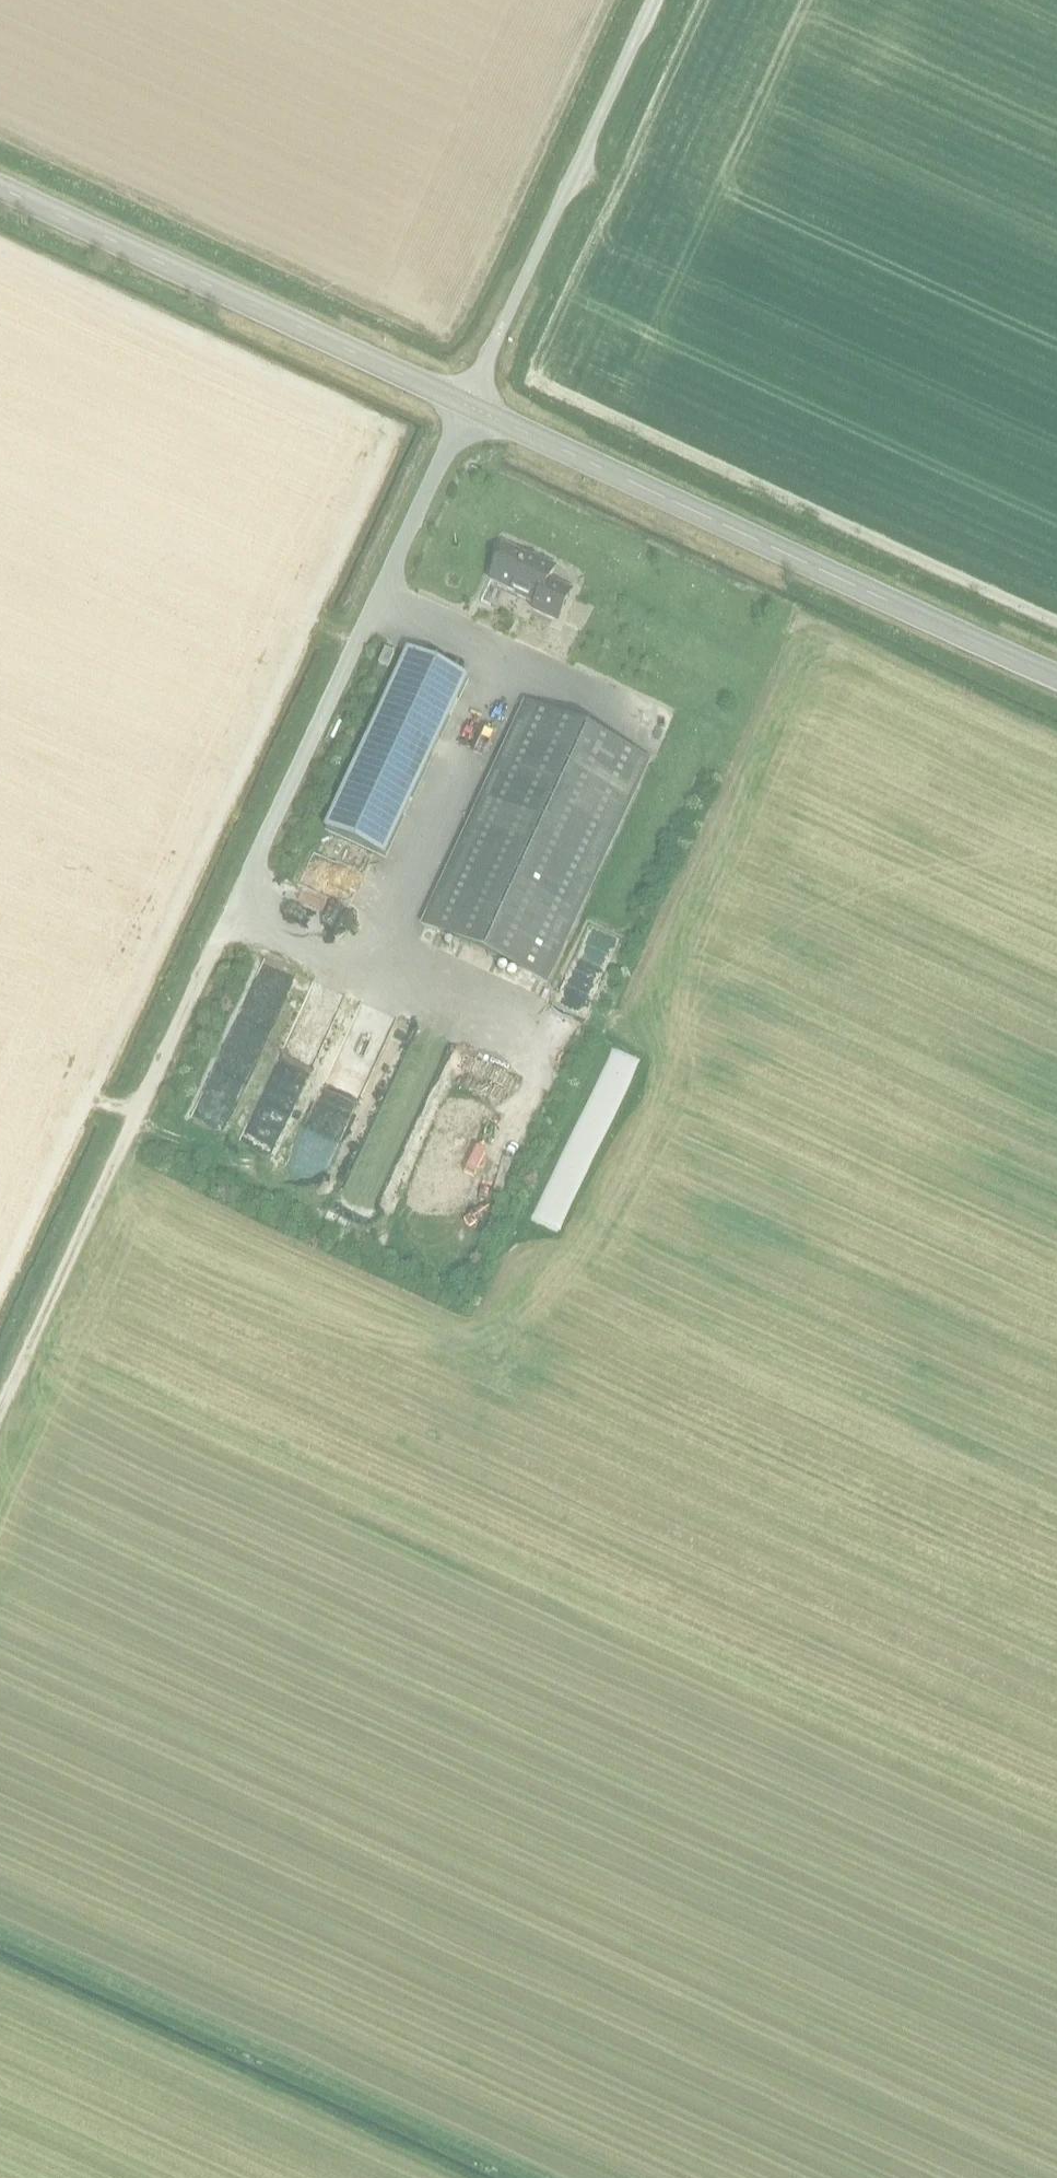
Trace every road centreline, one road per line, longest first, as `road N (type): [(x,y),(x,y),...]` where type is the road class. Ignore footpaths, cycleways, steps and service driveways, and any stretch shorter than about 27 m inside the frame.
road 1 (secondary): [(1056,677),(466,404)]
road 2 (track): [(238,897),(0,1413)]
road 3 (secondary): [(466,404),(0,188)]
road 4 (unclassified): [(466,404),(653,0)]

